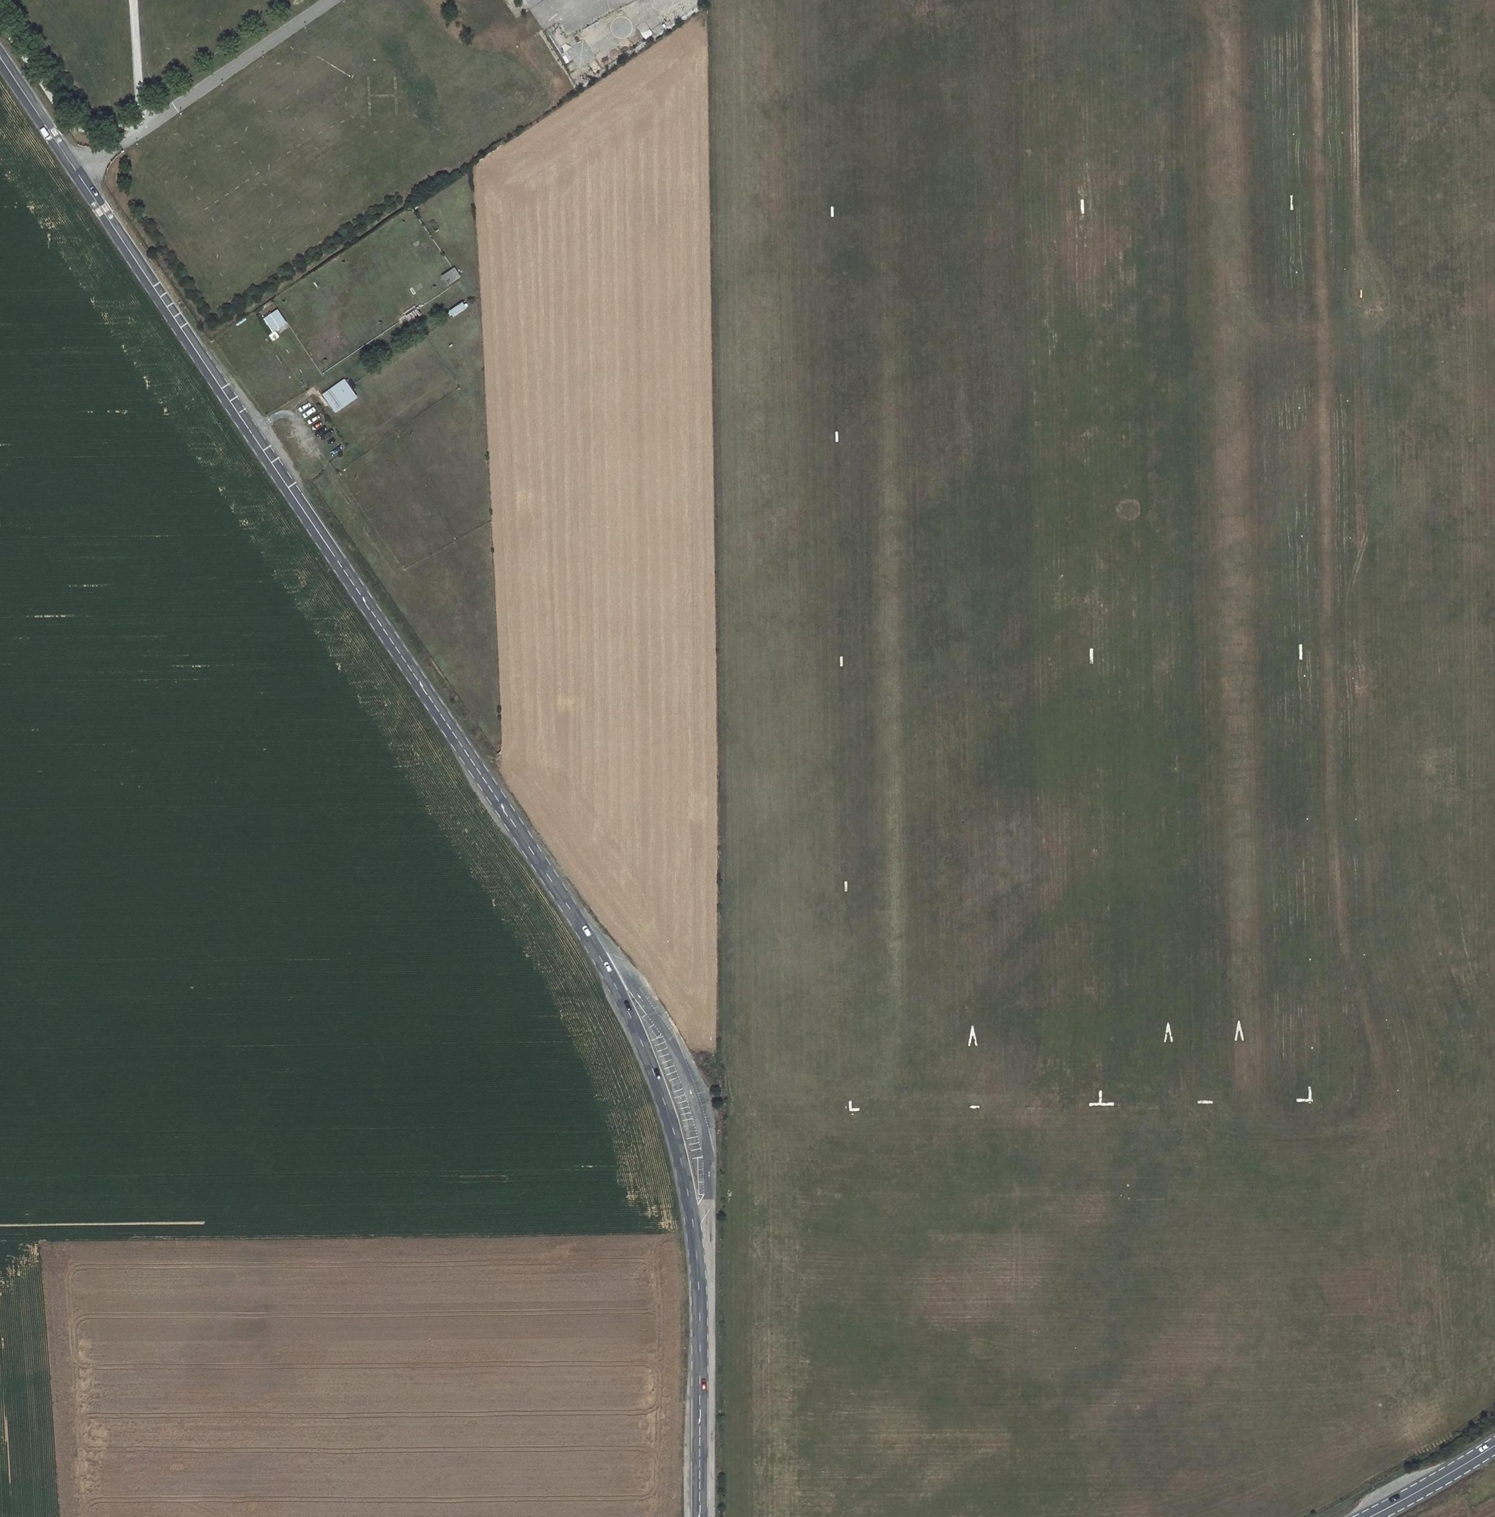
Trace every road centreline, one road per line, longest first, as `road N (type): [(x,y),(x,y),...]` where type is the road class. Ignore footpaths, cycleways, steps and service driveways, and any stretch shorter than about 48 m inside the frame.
road 1 (tertiary): [(700,1516),(702,1302),(694,1217),(674,1132),(607,967),(0,58)]
road 2 (secondary): [(1494,1444),(1368,1516)]

